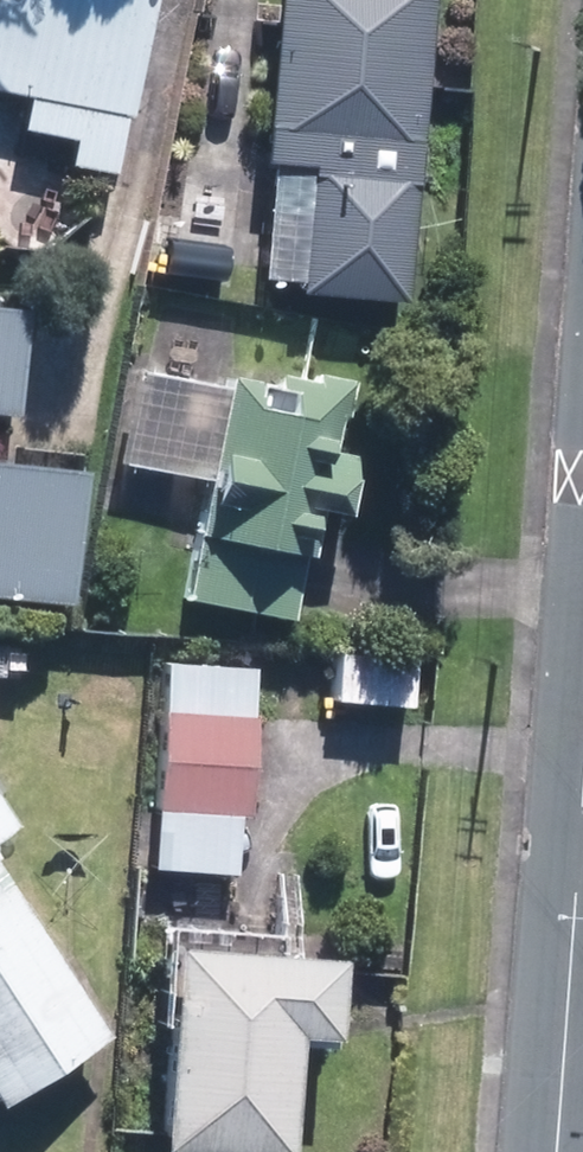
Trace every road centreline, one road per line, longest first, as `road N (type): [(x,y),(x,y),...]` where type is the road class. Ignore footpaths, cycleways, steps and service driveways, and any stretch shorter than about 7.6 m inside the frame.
road 1 (tertiary): [(582,755),(552,1151)]

